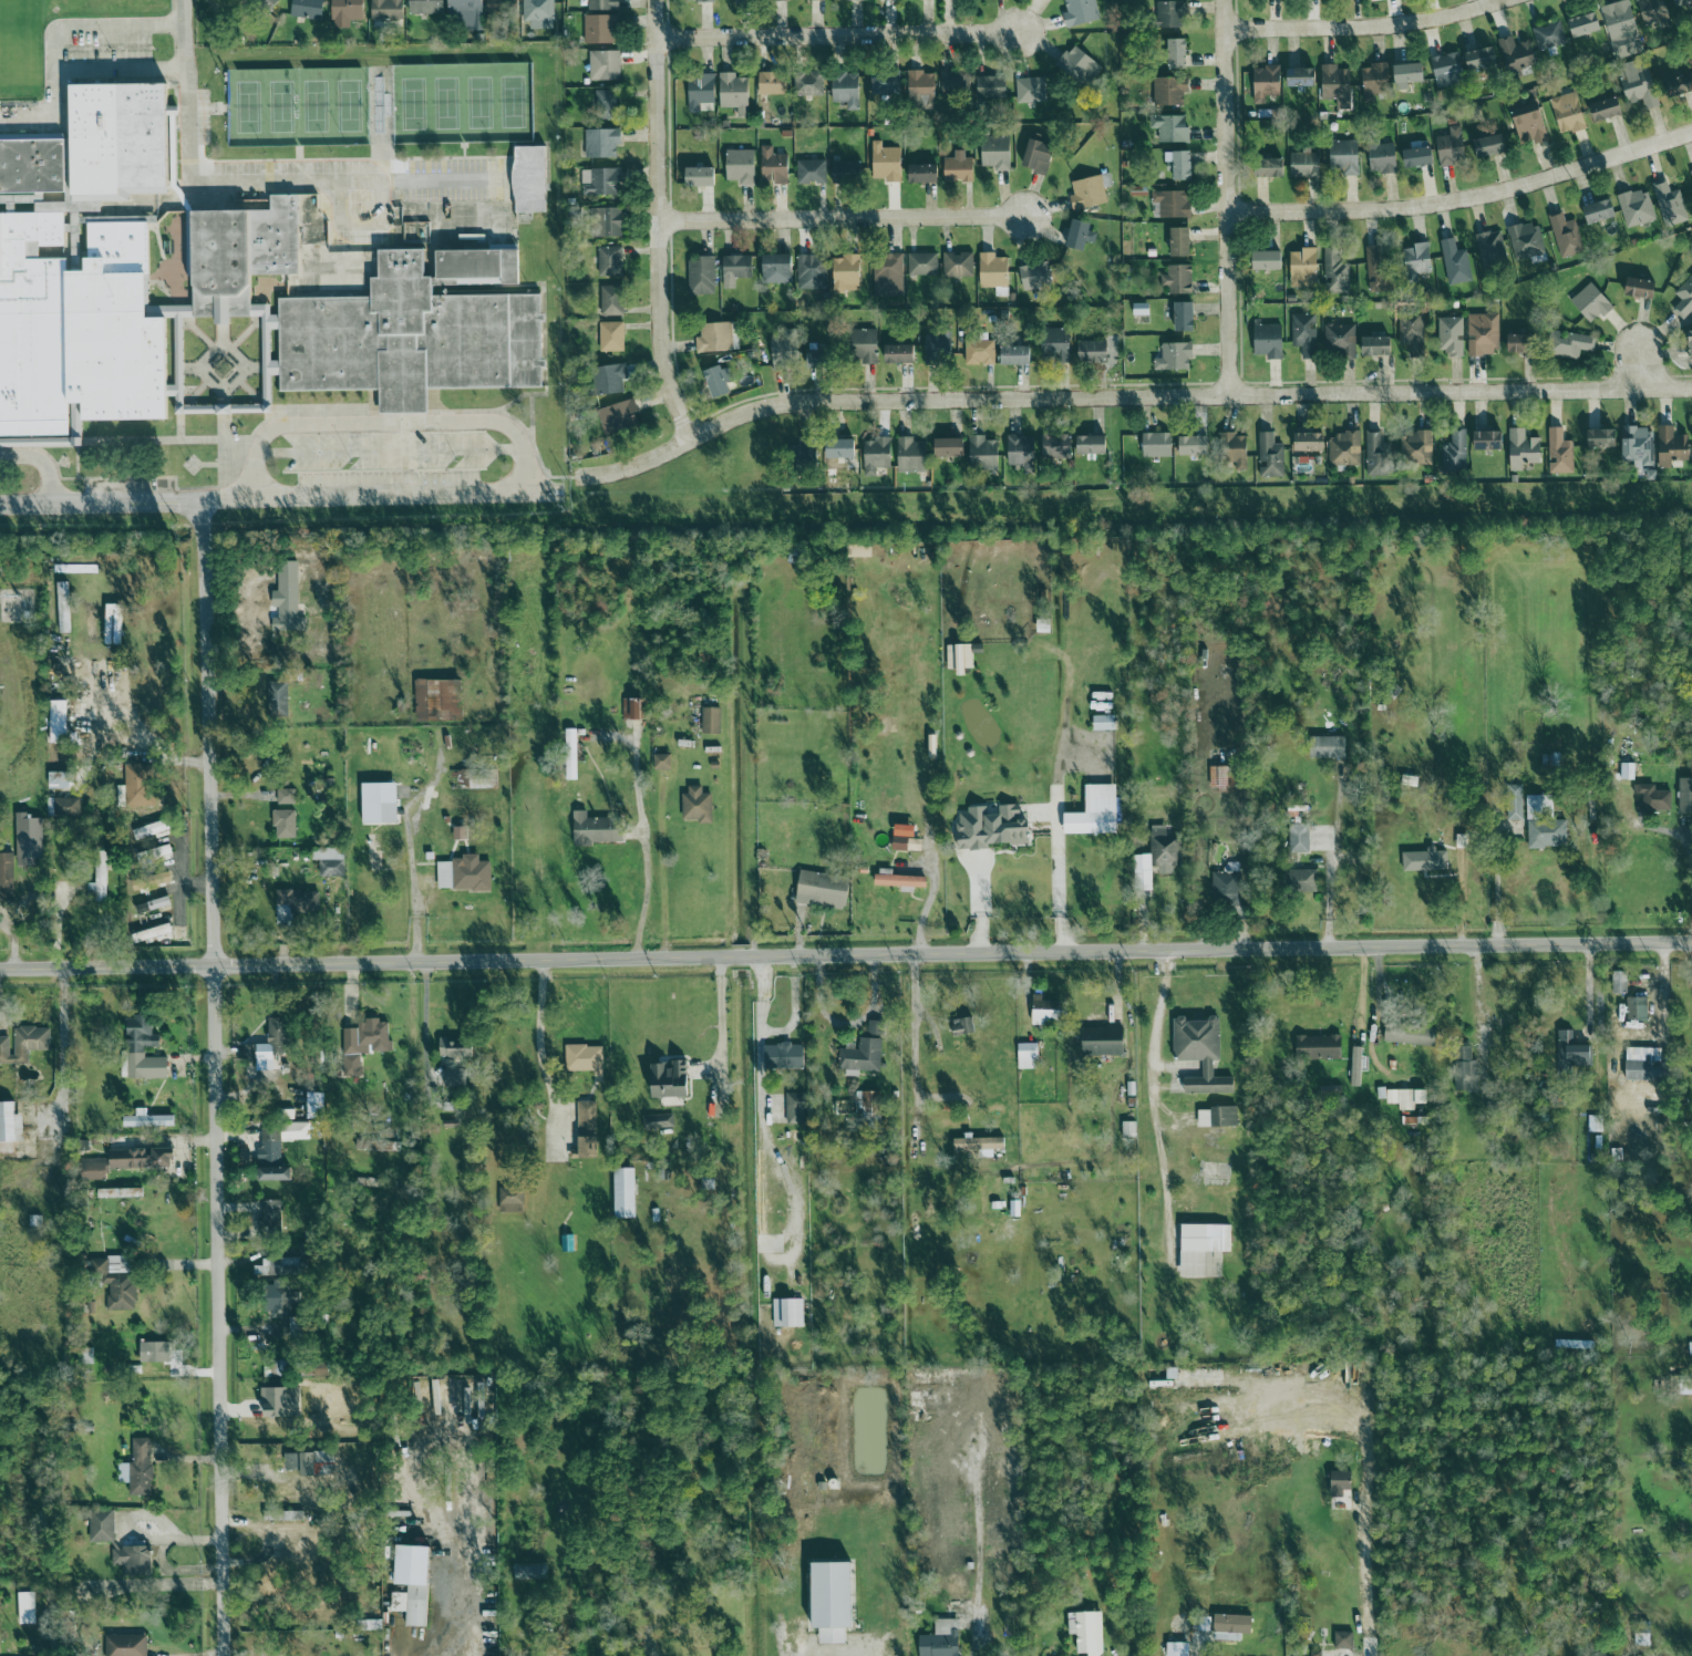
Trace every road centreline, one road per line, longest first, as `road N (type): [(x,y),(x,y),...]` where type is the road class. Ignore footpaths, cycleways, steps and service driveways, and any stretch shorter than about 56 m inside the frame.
road 1 (residential): [(0,971),(1691,945)]
road 2 (residential): [(222,1655),(202,501)]
road 3 (residential): [(579,477),(636,467),(737,416),(798,402),(1691,389)]
road 4 (residential): [(1228,213),(1446,201),(1691,135)]
road 5 (residential): [(691,439),(666,386),(658,341),(653,0)]
road 6 (residential): [(1227,0),(1229,395)]
road 7 (residential): [(656,222),(1028,214)]
road 8 (residential): [(653,39),(1021,33)]
road 9 (residential): [(202,501),(561,493)]
road 10 (residential): [(1494,0),(1404,21),(1227,27)]
road 11 (residential): [(0,506),(202,501)]

